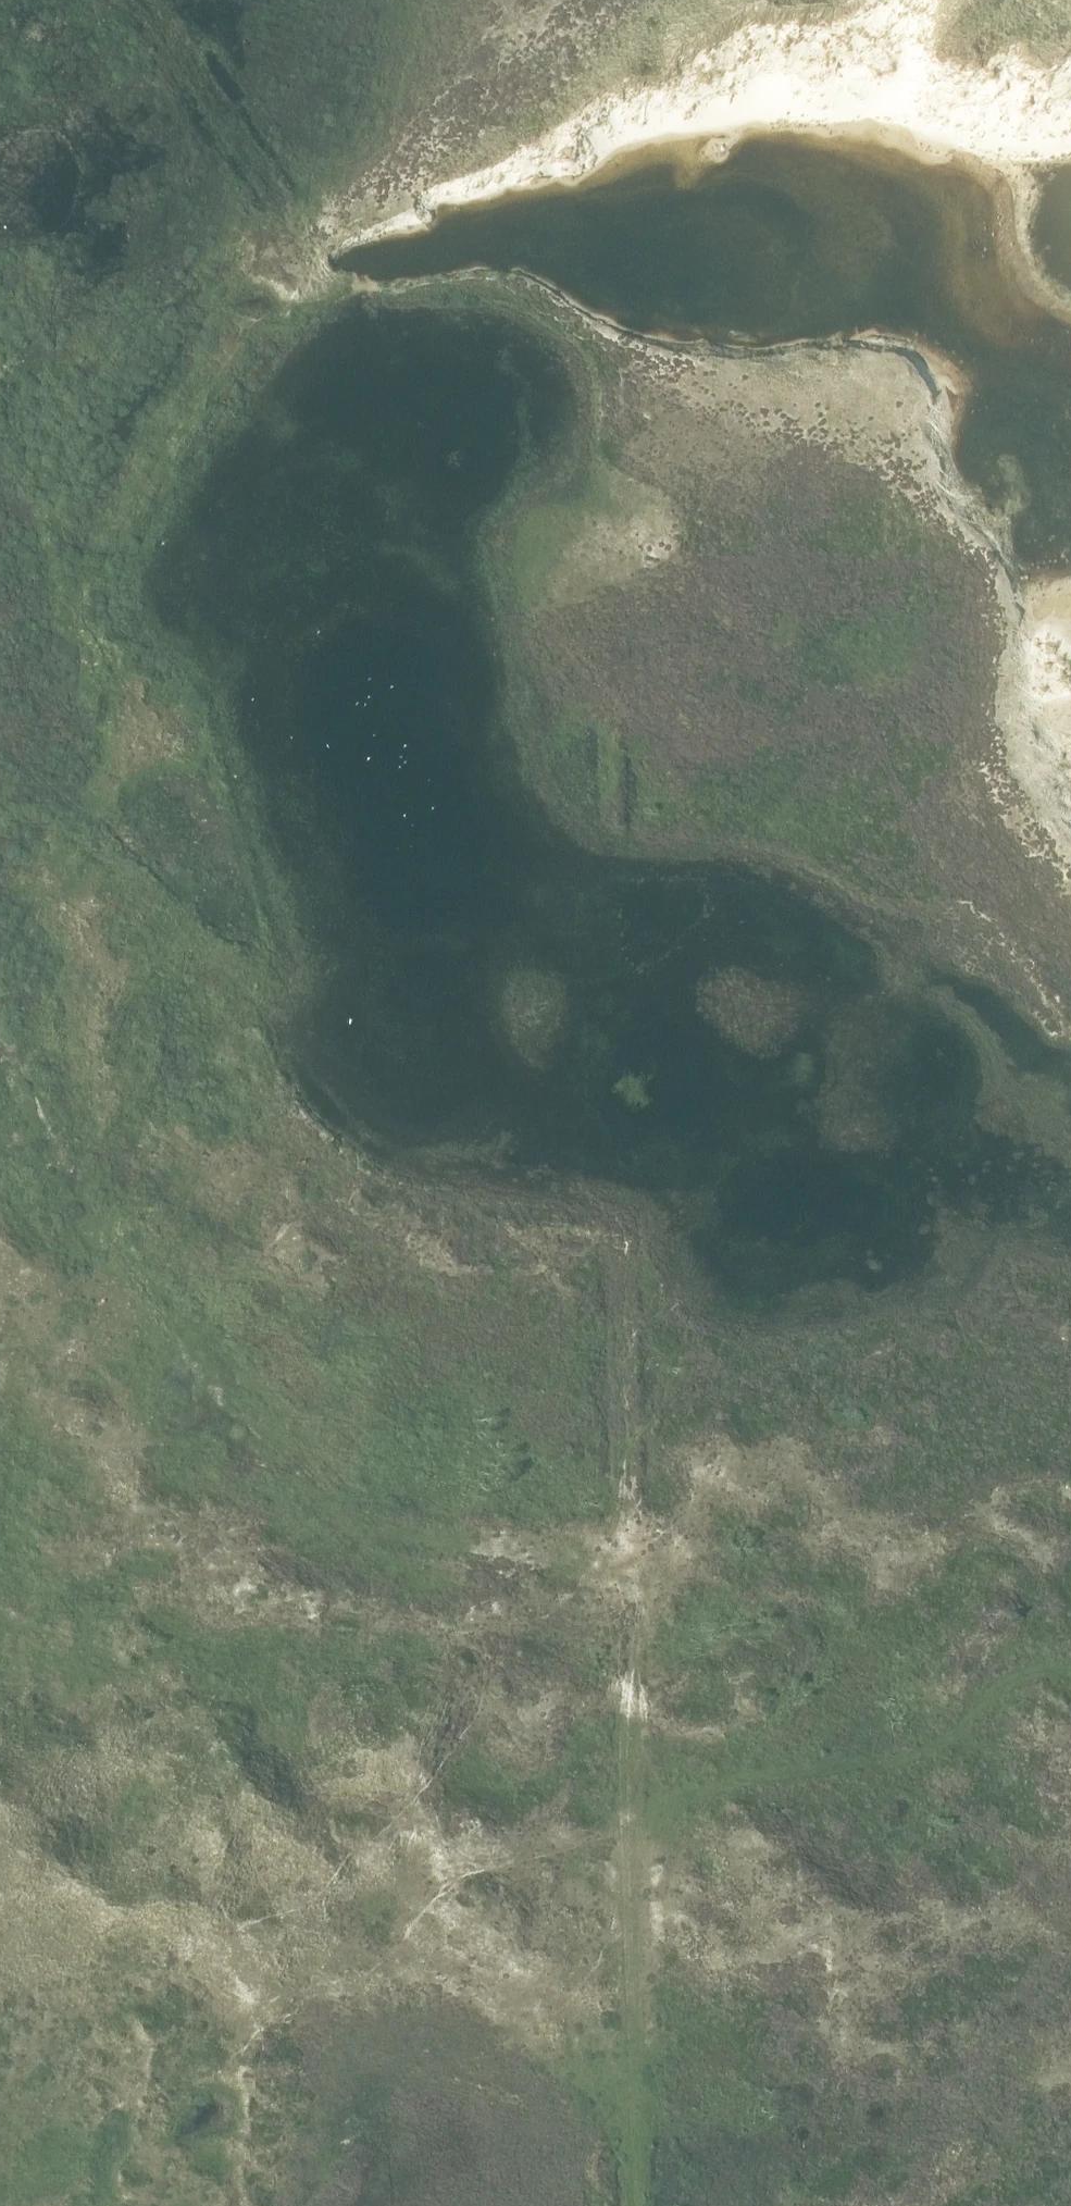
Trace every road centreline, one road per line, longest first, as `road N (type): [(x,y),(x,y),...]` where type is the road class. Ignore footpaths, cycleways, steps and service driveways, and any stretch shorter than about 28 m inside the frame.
road 1 (track): [(632,1822),(641,2205)]
road 2 (track): [(630,1573),(632,1822)]
road 3 (track): [(629,1446),(630,1573)]

